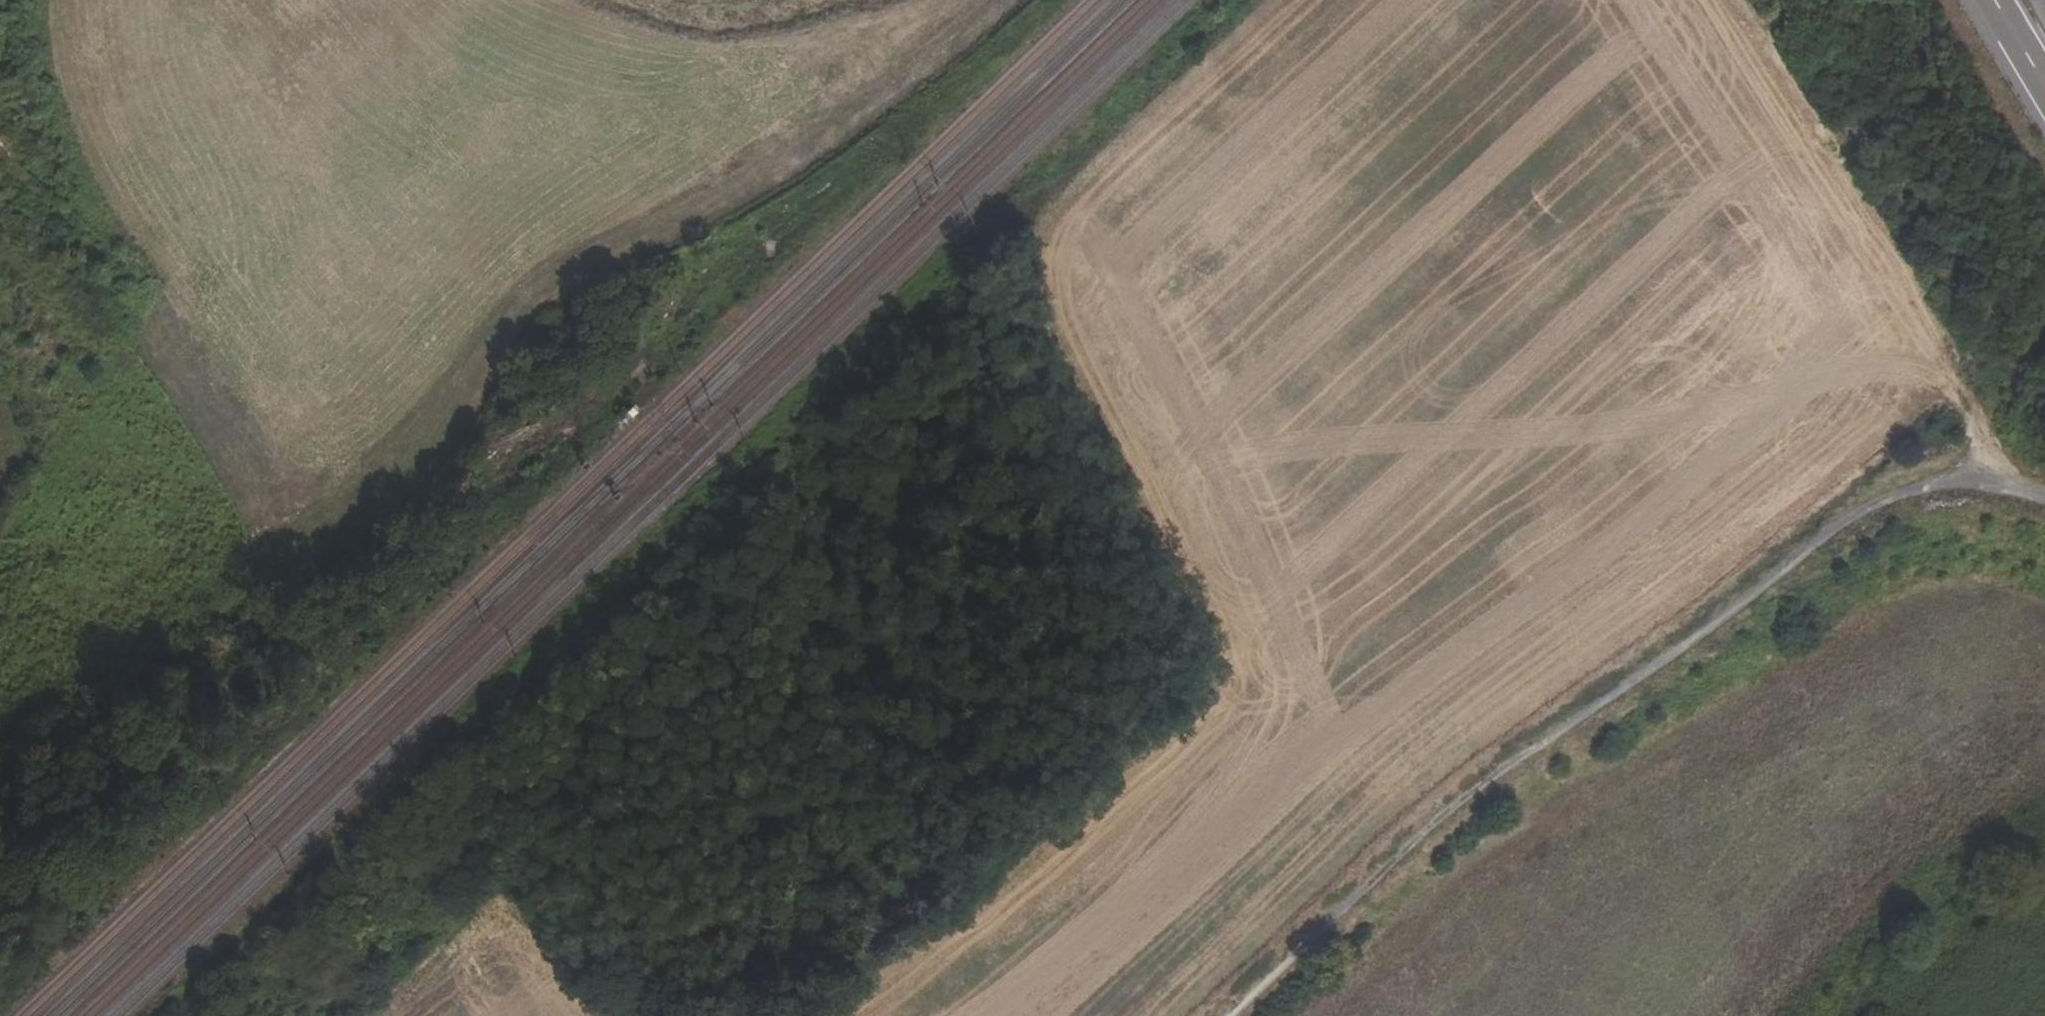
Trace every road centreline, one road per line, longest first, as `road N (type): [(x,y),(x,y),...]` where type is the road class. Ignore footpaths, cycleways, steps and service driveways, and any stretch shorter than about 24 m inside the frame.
road 1 (track): [(1236,1015),(1472,797),(1652,675),(1866,512),(1943,484),(2044,501)]

